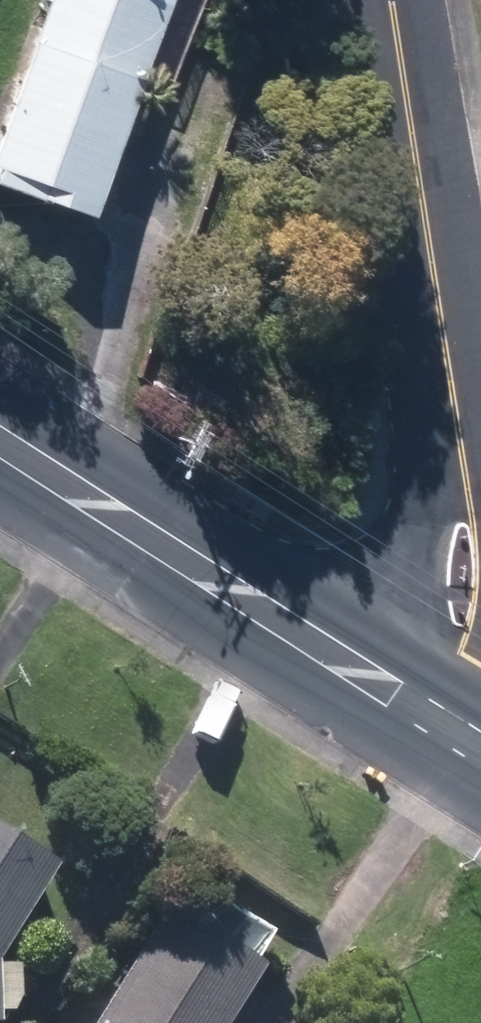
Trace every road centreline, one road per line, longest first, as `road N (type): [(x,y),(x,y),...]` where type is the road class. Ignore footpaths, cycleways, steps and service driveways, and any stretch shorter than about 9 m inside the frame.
road 1 (residential): [(422,694),(455,636),(463,518),(384,0)]
road 2 (secondary): [(0,438),(339,658),(422,694)]

